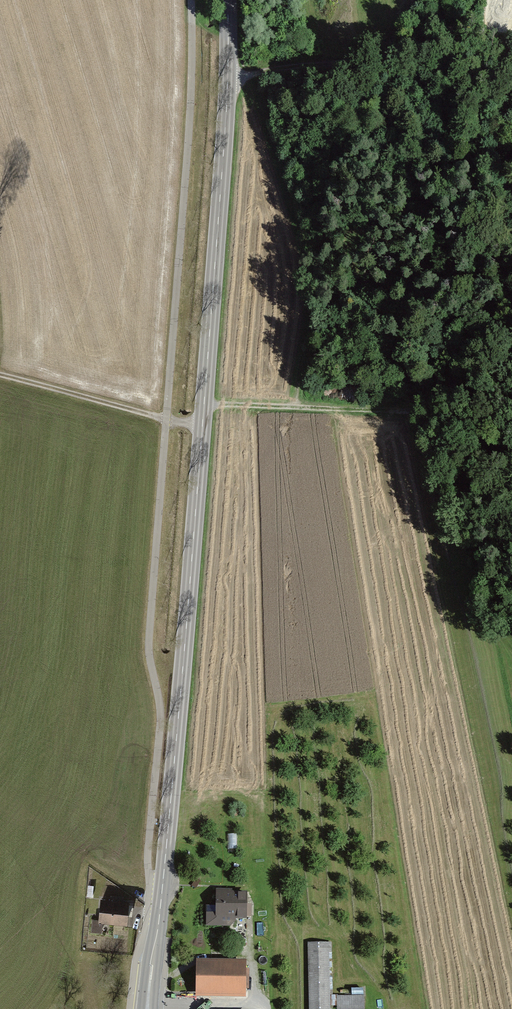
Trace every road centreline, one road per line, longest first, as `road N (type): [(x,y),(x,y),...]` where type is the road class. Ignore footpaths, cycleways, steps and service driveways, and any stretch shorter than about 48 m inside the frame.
road 1 (tertiary): [(228,0),(202,425),(148,1008)]
road 2 (track): [(511,368),(461,372),(414,404),(203,405)]
road 3 (track): [(228,76),(396,54),(460,29),(511,42)]
road 4 (track): [(0,374),(202,425)]
road 5 (track): [(161,903),(0,794)]

